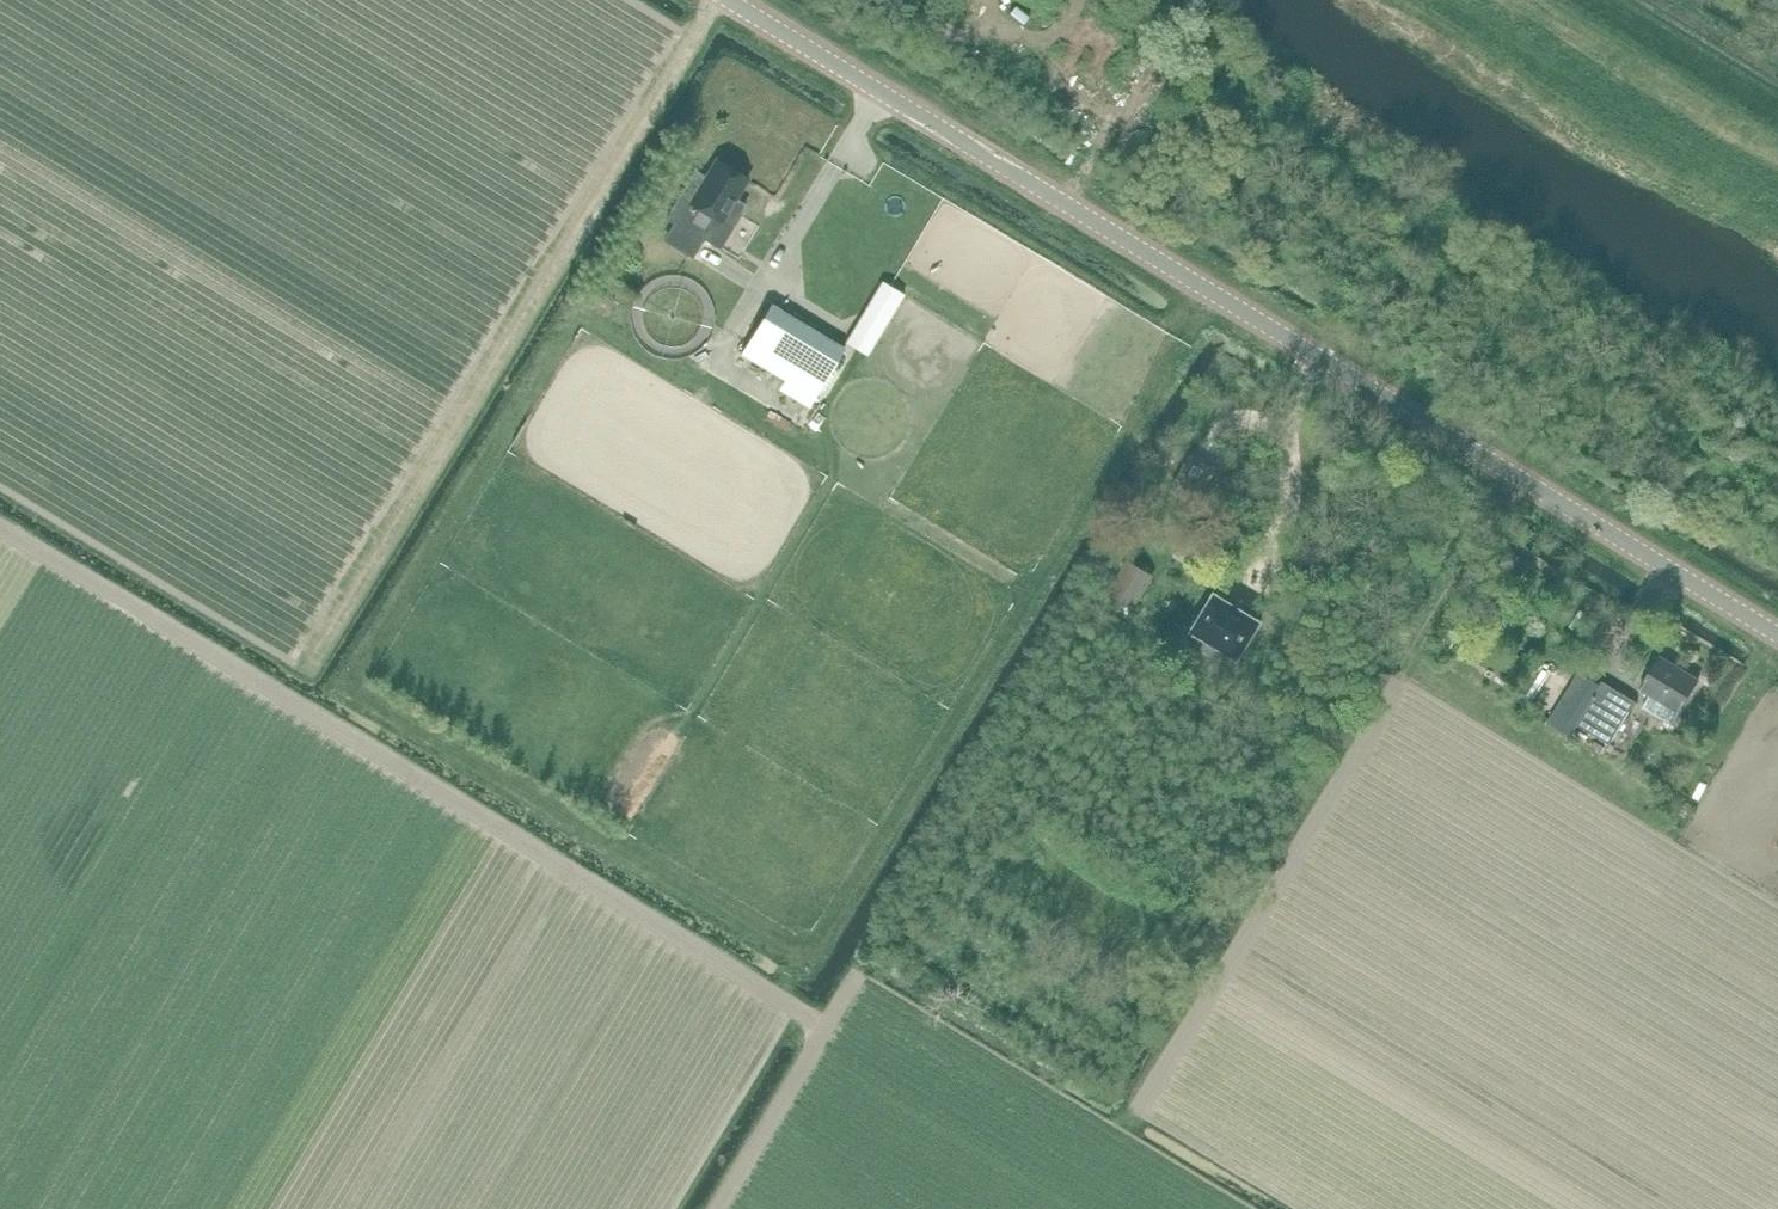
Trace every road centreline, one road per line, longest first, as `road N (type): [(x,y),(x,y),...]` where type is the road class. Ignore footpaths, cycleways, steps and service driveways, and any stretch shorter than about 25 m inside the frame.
road 1 (unclassified): [(1777,633),(727,0)]

